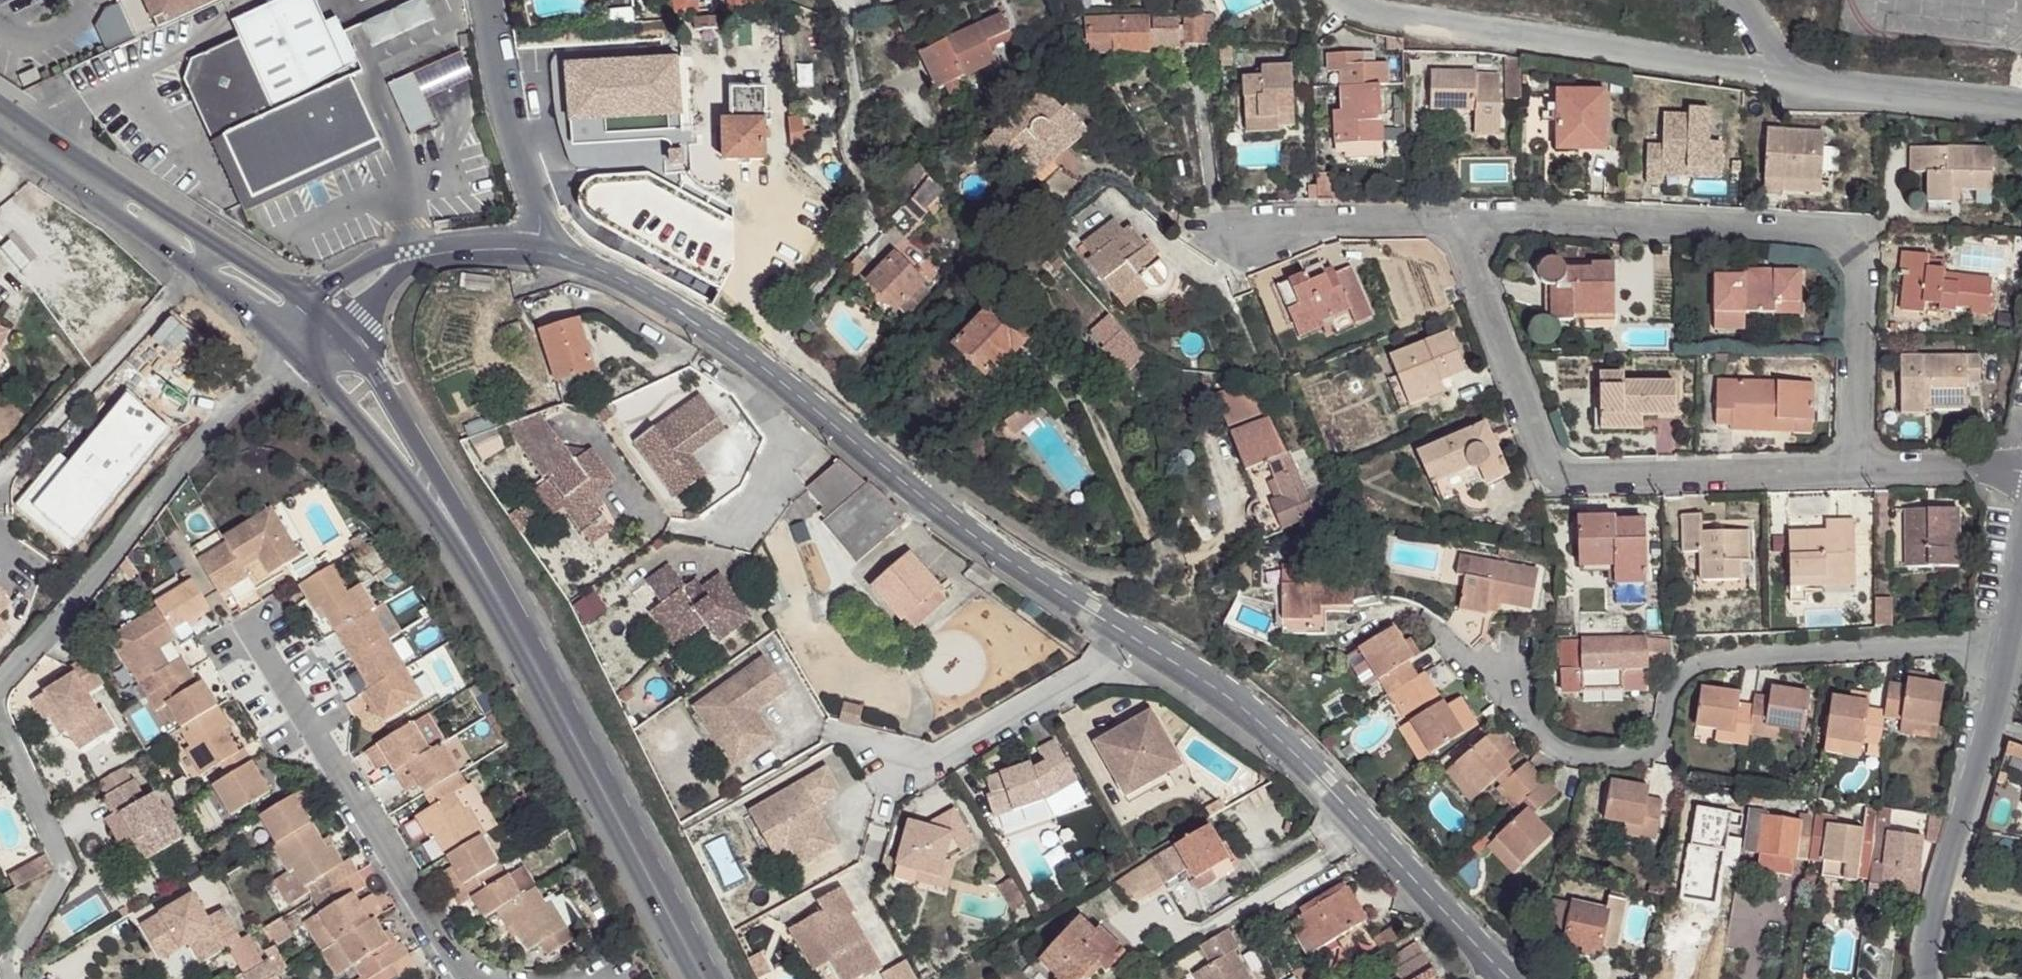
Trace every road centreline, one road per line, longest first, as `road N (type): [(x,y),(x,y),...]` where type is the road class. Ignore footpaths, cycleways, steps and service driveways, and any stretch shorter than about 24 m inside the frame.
road 1 (residential): [(1143,647),(930,504),(785,382),(609,272),(553,252)]
road 2 (residential): [(1403,609),(1451,639),(1544,738),(1574,755),(1607,758),(1657,744),(1673,684),(1715,661),(2005,645)]
road 3 (unclassified): [(2021,105),(1385,22),(1340,0)]
road 4 (residential): [(1456,221),(1844,241),(1859,257),(1858,473)]
road 5 (residential): [(1456,221),(1557,479),(1858,473)]
road 6 (tertiary): [(463,539),(708,978)]
road 7 (residential): [(1513,978),(1326,782),(1143,647)]
road 8 (residential): [(284,340),(63,617),(0,684)]
road 9 (residential): [(247,623),(464,978)]
road 10 (tertiary): [(307,302),(0,103)]
road 11 (tertiary): [(0,133),(284,340)]
road 12 (residential): [(1927,978),(1927,927),(2005,645)]
road 13 (residential): [(1143,647),(924,757),(842,734)]
road 14 (residential): [(0,725),(69,866),(11,961),(10,978)]
road 15 (residential): [(553,252),(516,165),(484,0)]
road 16 (tertiary): [(463,539),(346,334)]
road 17 (tertiary): [(316,370),(463,539)]
road 18 (residential): [(1236,224),(1456,221)]
road 19 (residential): [(487,247),(390,255),(307,302)]
road 20 (residential): [(346,334),(406,265),(487,247)]
road 21 (residential): [(1858,473),(2021,473)]

